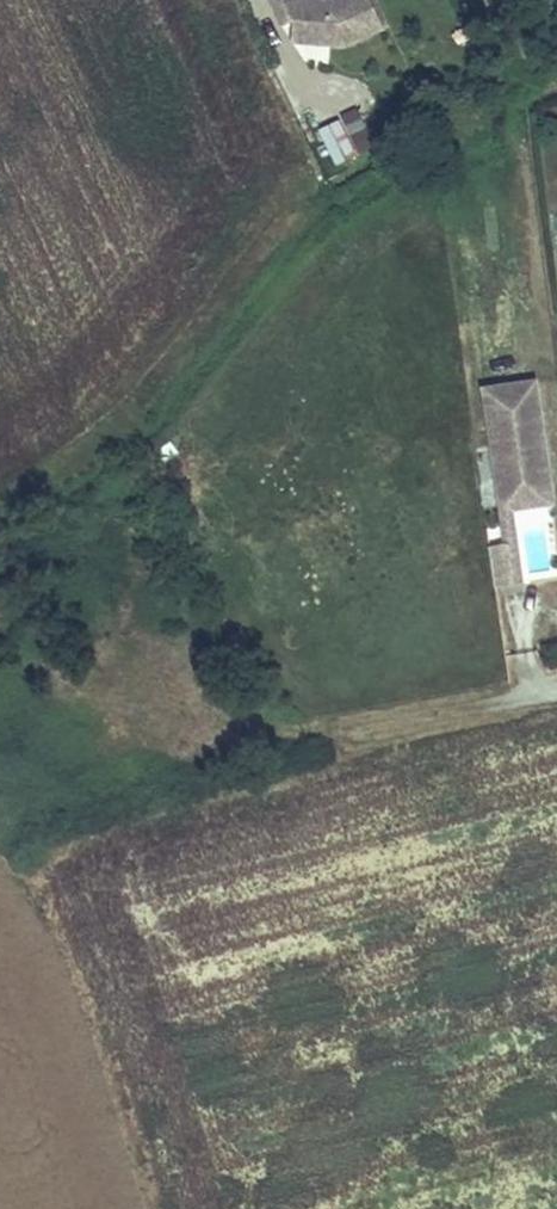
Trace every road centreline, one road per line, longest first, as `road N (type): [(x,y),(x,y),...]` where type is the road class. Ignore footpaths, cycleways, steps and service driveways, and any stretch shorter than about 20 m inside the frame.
road 1 (residential): [(556,687),(321,742)]

